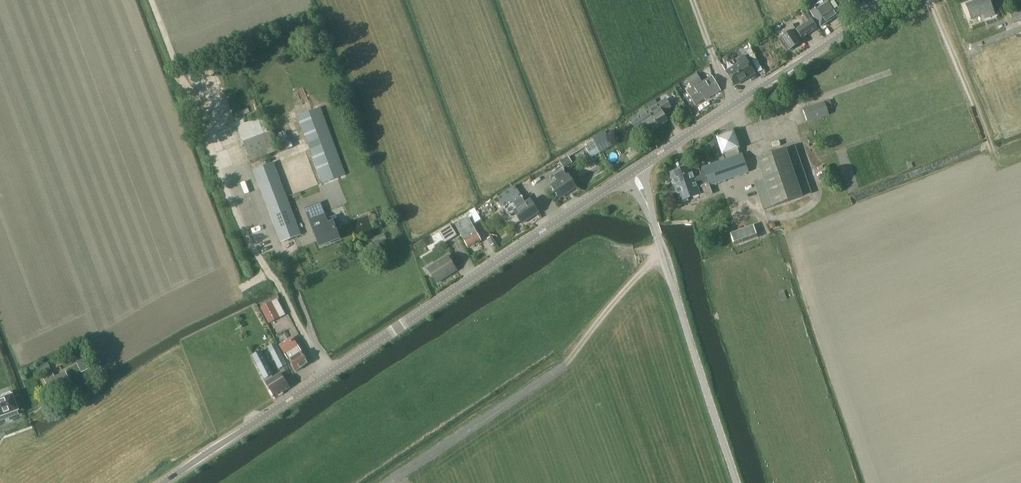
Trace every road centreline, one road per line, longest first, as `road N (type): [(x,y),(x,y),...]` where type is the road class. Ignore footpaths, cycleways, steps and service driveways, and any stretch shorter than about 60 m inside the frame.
road 1 (tertiary): [(168,482),(635,170)]
road 2 (residential): [(738,482),(635,170)]
road 3 (tertiary): [(635,170),(889,0)]

